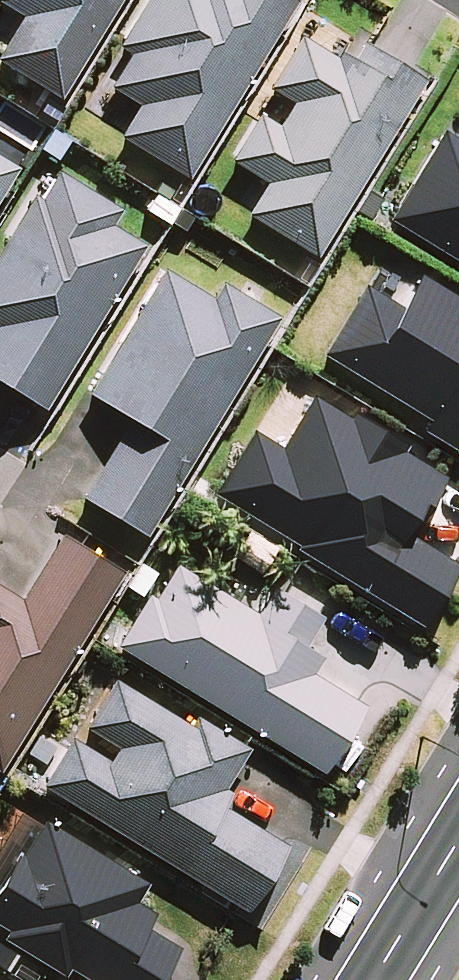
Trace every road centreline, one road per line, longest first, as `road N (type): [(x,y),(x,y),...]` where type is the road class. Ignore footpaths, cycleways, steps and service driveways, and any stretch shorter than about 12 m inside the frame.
road 1 (secondary): [(458,838),(371,979)]

